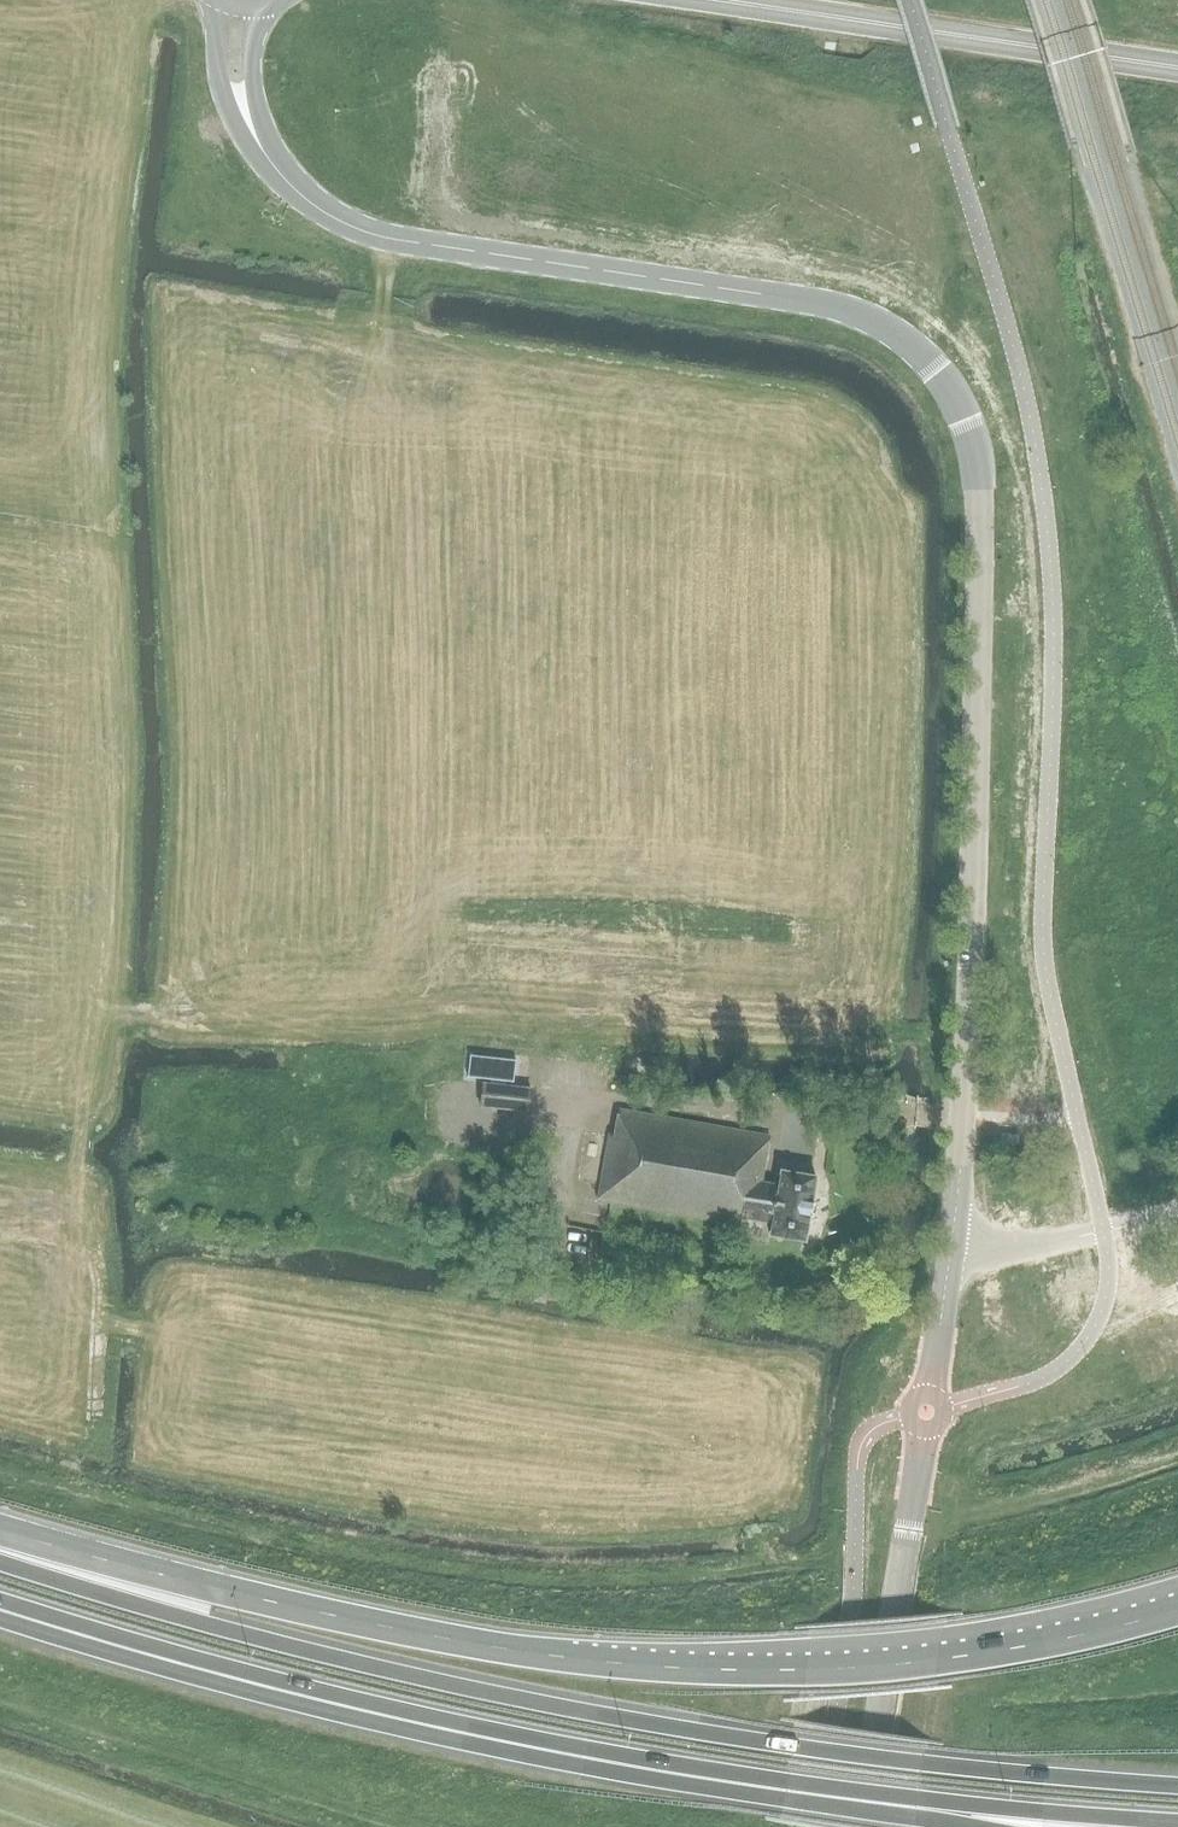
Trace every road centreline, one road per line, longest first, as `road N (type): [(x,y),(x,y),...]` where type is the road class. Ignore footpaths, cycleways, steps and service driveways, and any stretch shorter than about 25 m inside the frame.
road 1 (tertiary): [(928,1394),(958,1164),(974,812),(978,481),(974,445),(953,394),(919,351),(848,309),(372,236),(295,186),(258,144)]
road 2 (track): [(94,1411),(99,1291),(78,1192),(97,1047),(118,1018),(186,1014),(214,1002),(232,961),(248,913),(285,673),(391,239)]
road 3 (trunk): [(1177,1783),(921,1761),(545,1704),(322,1655),(0,1563)]
road 4 (trunk): [(1177,1612),(932,1662),(799,1671),(663,1668),(437,1640),(0,1532)]
road 5 (trunk): [(0,1609),(175,1662),(490,1740),(844,1798)]
road 6 (tertiary): [(743,0),(1177,62)]
road 7 (tertiary): [(862,1826),(923,1429)]
road 8 (trunk): [(844,1798),(1177,1821)]
road 9 (tertiary): [(220,0),(221,81),(236,123),(258,144)]
road 10 (tertiary): [(258,144),(251,82),(257,6)]
road 11 (trunk): [(844,1798),(973,1826)]

